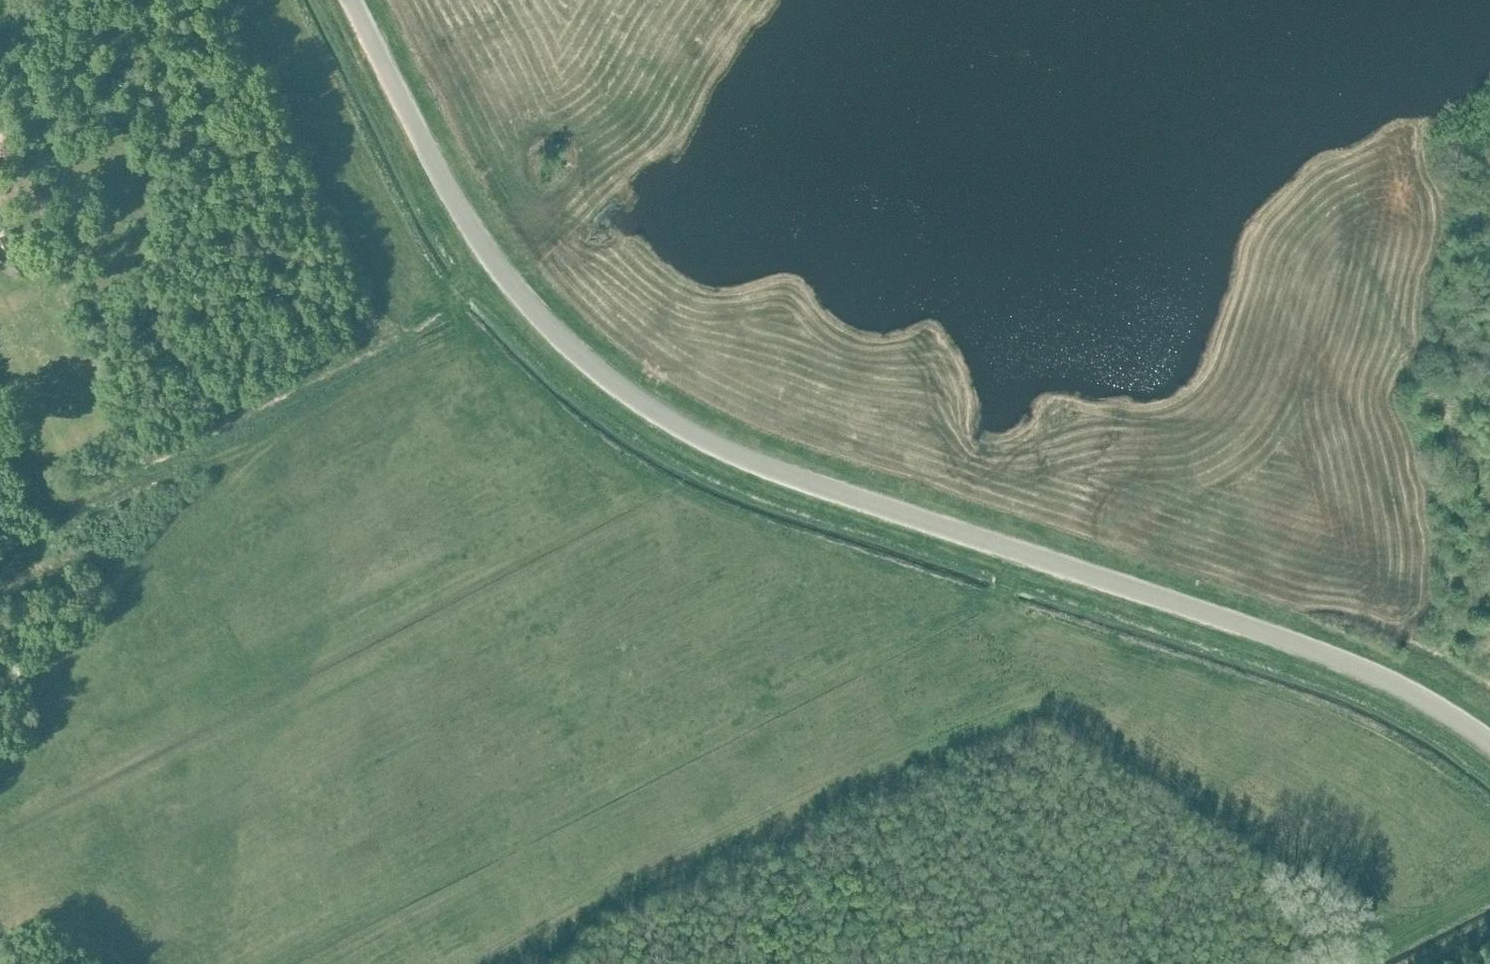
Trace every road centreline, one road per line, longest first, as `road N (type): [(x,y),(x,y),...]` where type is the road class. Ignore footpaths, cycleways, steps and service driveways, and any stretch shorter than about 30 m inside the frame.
road 1 (tertiary): [(1489,746),(1454,716),(1325,656),(761,466),(635,404),(564,345),(468,229),(351,0)]

